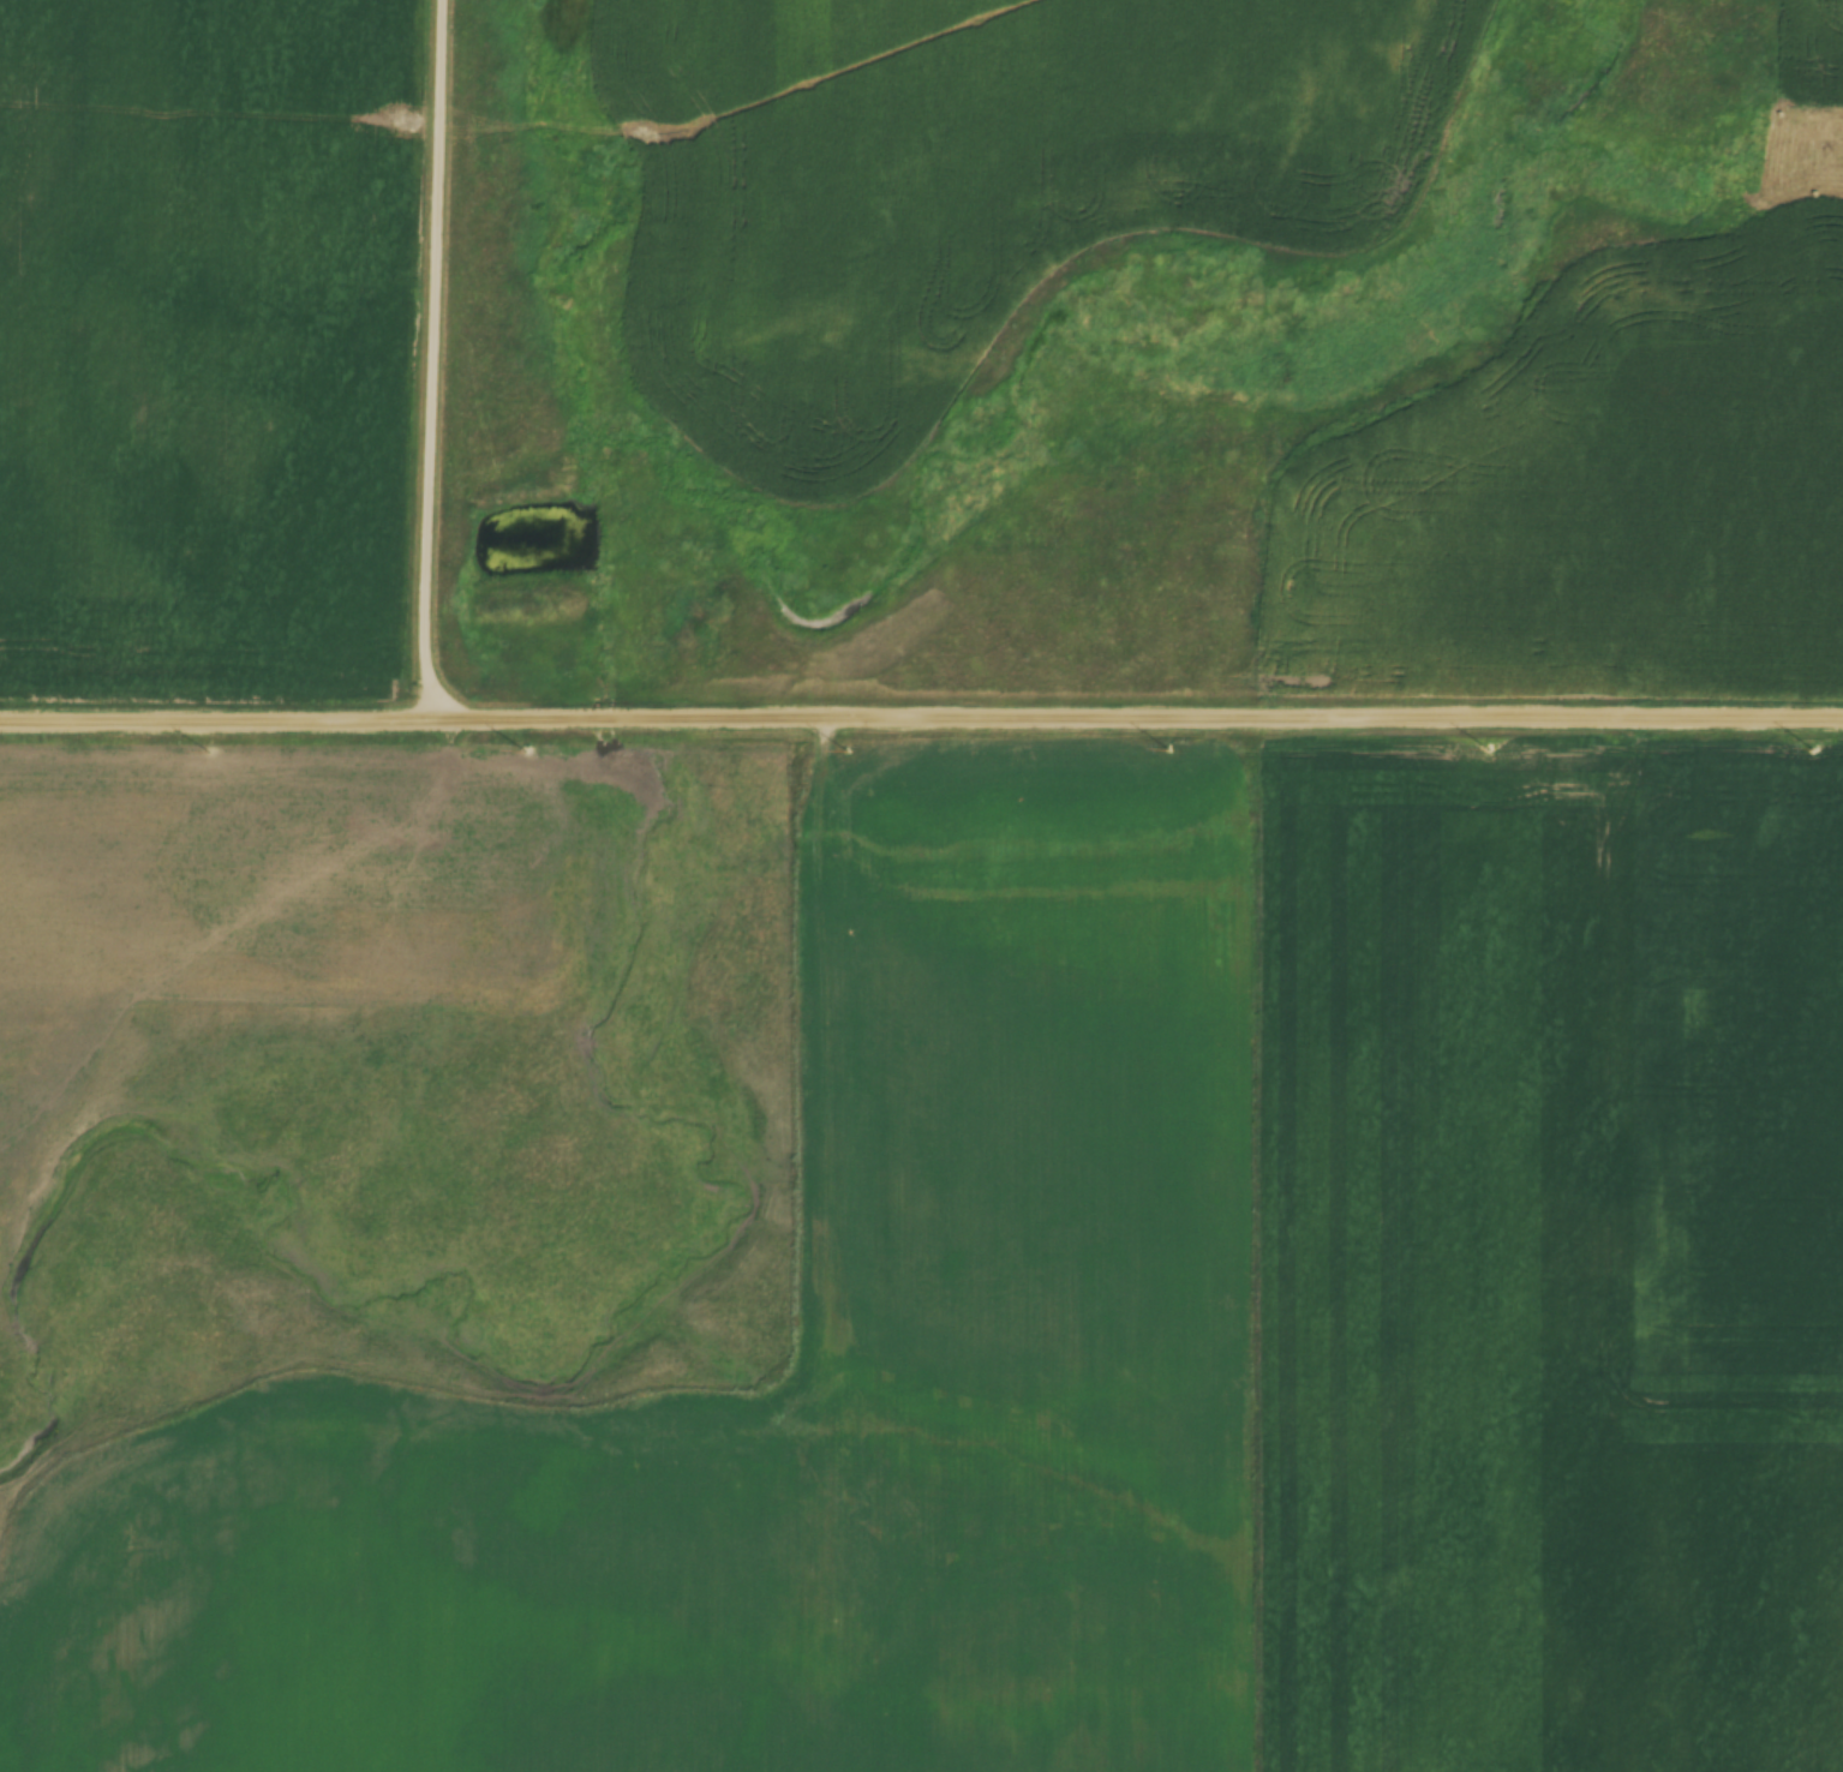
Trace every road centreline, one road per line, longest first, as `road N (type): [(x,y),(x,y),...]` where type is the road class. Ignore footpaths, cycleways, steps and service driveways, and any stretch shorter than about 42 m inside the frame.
road 1 (residential): [(0,720),(1842,717)]

